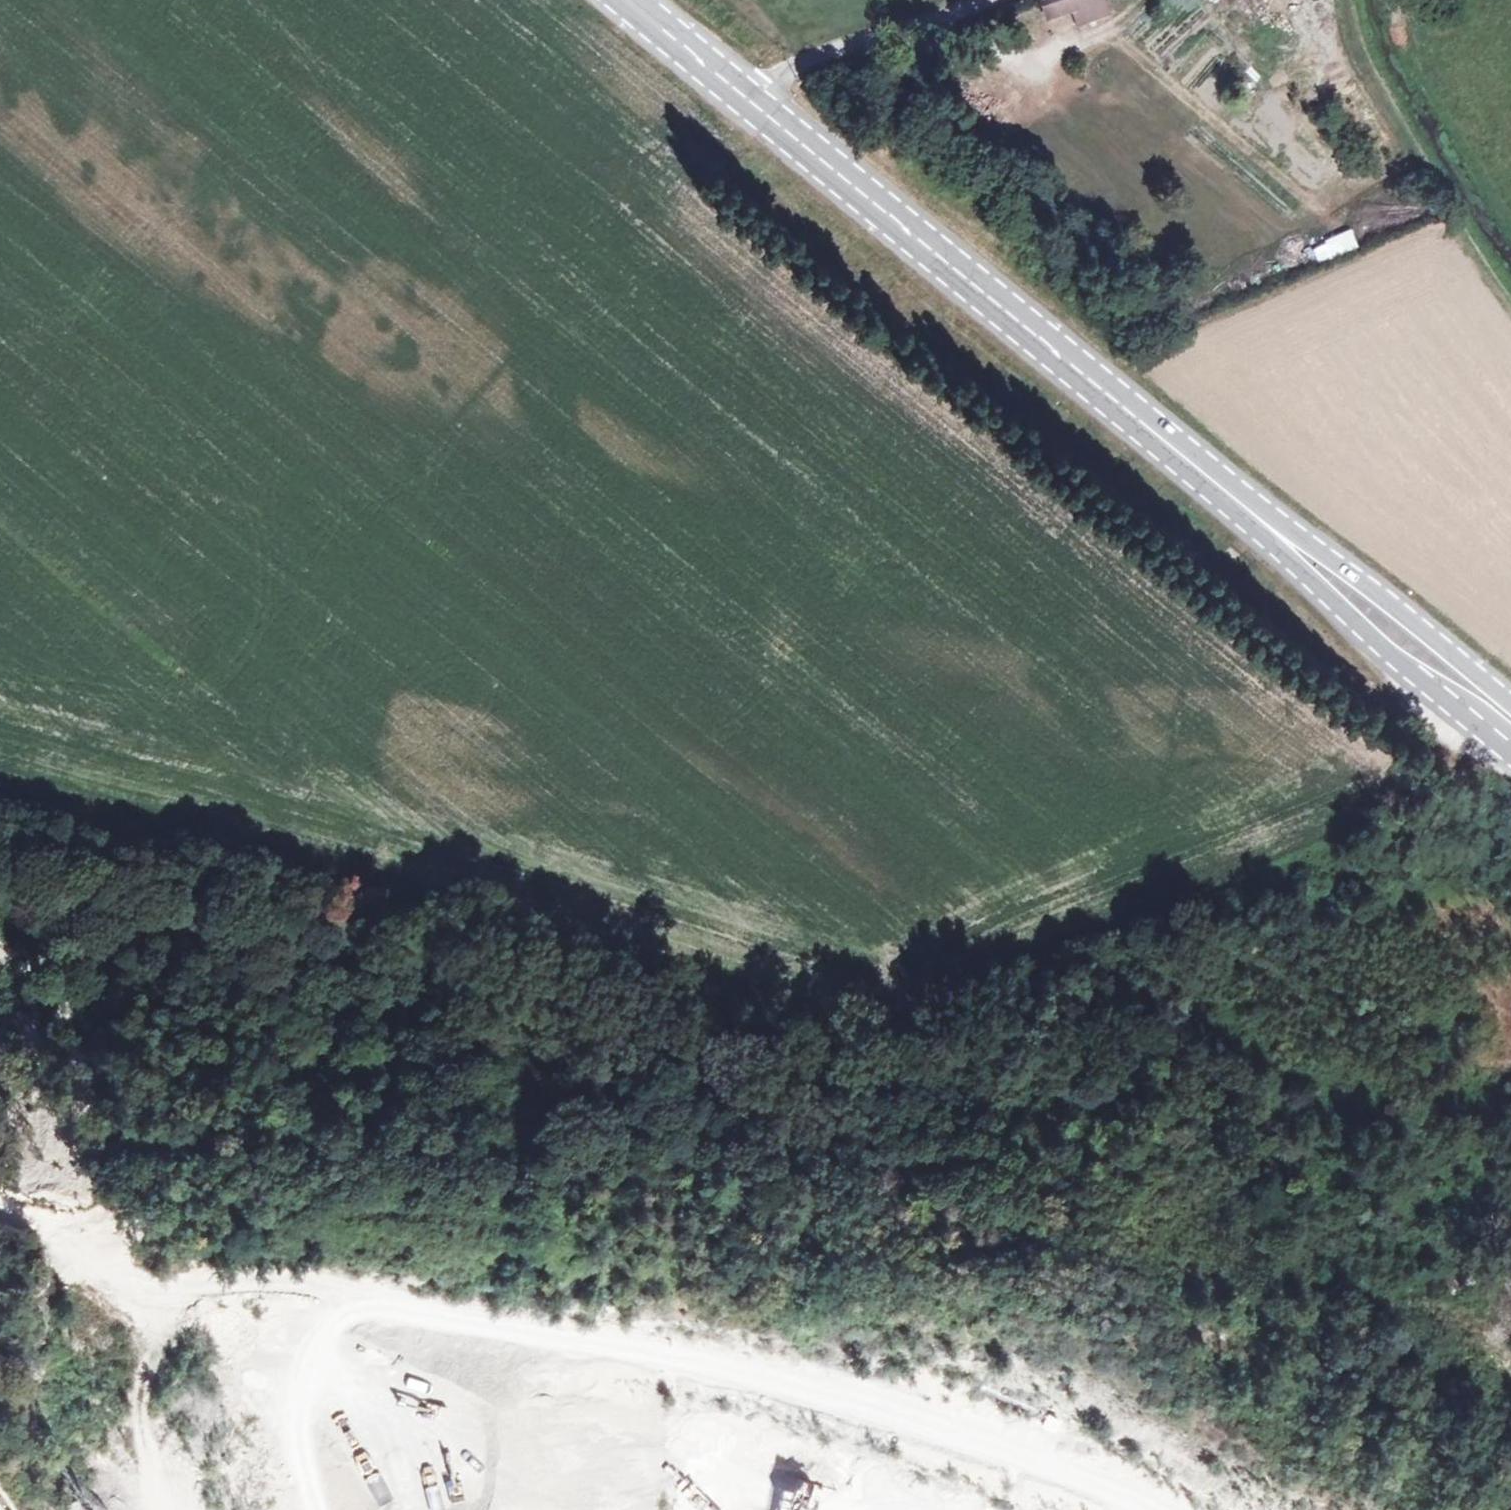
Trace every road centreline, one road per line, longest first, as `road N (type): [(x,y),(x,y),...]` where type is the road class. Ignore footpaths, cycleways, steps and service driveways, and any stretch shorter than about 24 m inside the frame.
road 1 (track): [(158,1509),(137,1425),(149,1359),(175,1309),(195,1294),(278,1283),(564,1355),(778,1377),(1034,1456),(1151,1509)]
road 2 (secondary): [(739,94),(1510,728)]
road 3 (residential): [(739,94),(991,0)]
road 4 (secondary): [(624,0),(739,94)]

